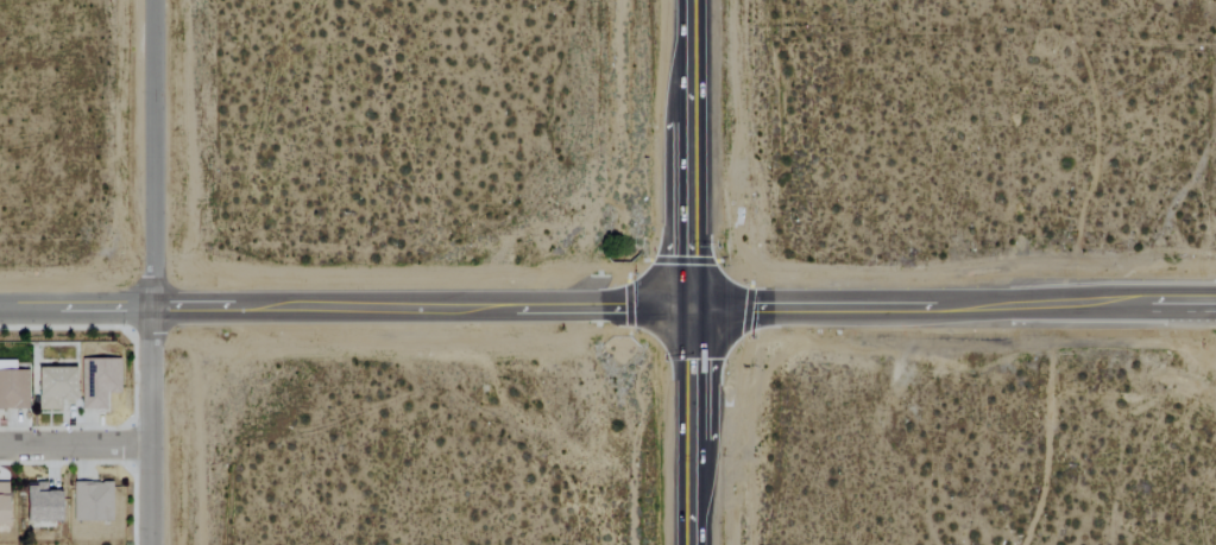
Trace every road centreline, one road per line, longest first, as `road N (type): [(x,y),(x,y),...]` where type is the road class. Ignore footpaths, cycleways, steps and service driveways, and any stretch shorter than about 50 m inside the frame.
road 1 (tertiary): [(697,299),(150,305)]
road 2 (residential): [(151,544),(153,0)]
road 3 (tertiary): [(1215,299),(697,299)]
road 4 (trunk): [(696,0),(697,299)]
road 5 (trunk): [(698,544),(697,299)]
road 6 (residential): [(0,161),(17,150),(26,127),(24,0)]
road 7 (residential): [(151,446),(0,447)]
road 8 (residential): [(150,305),(0,306)]

